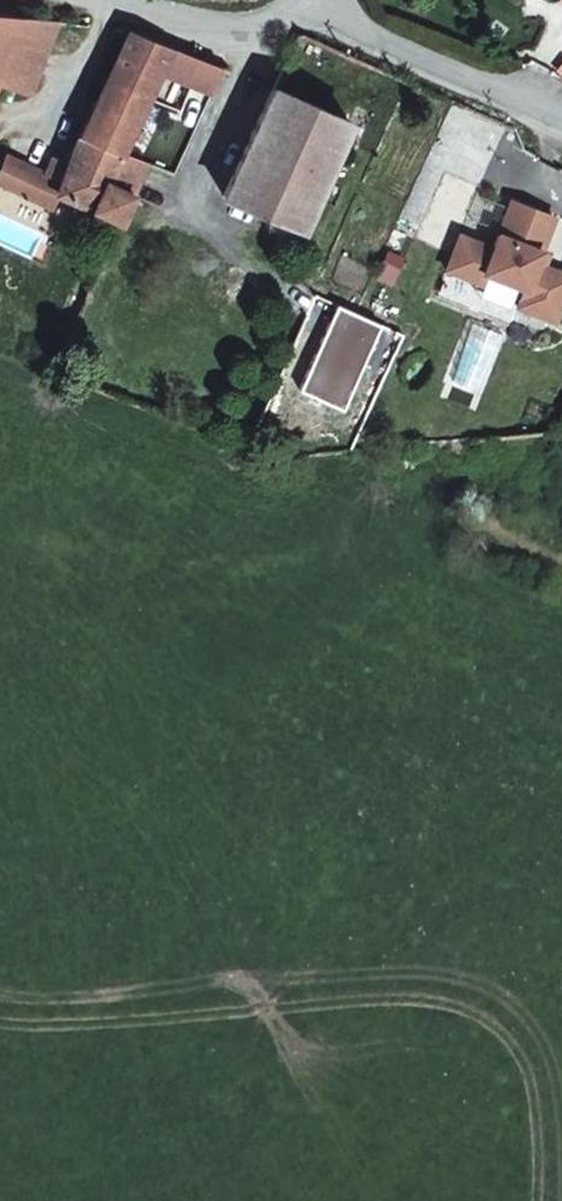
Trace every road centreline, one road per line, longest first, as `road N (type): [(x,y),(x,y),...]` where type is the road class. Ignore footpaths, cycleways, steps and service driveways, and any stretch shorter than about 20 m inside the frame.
road 1 (unclassified): [(561,138),(283,29)]
road 2 (unclassified): [(156,0),(283,29)]

